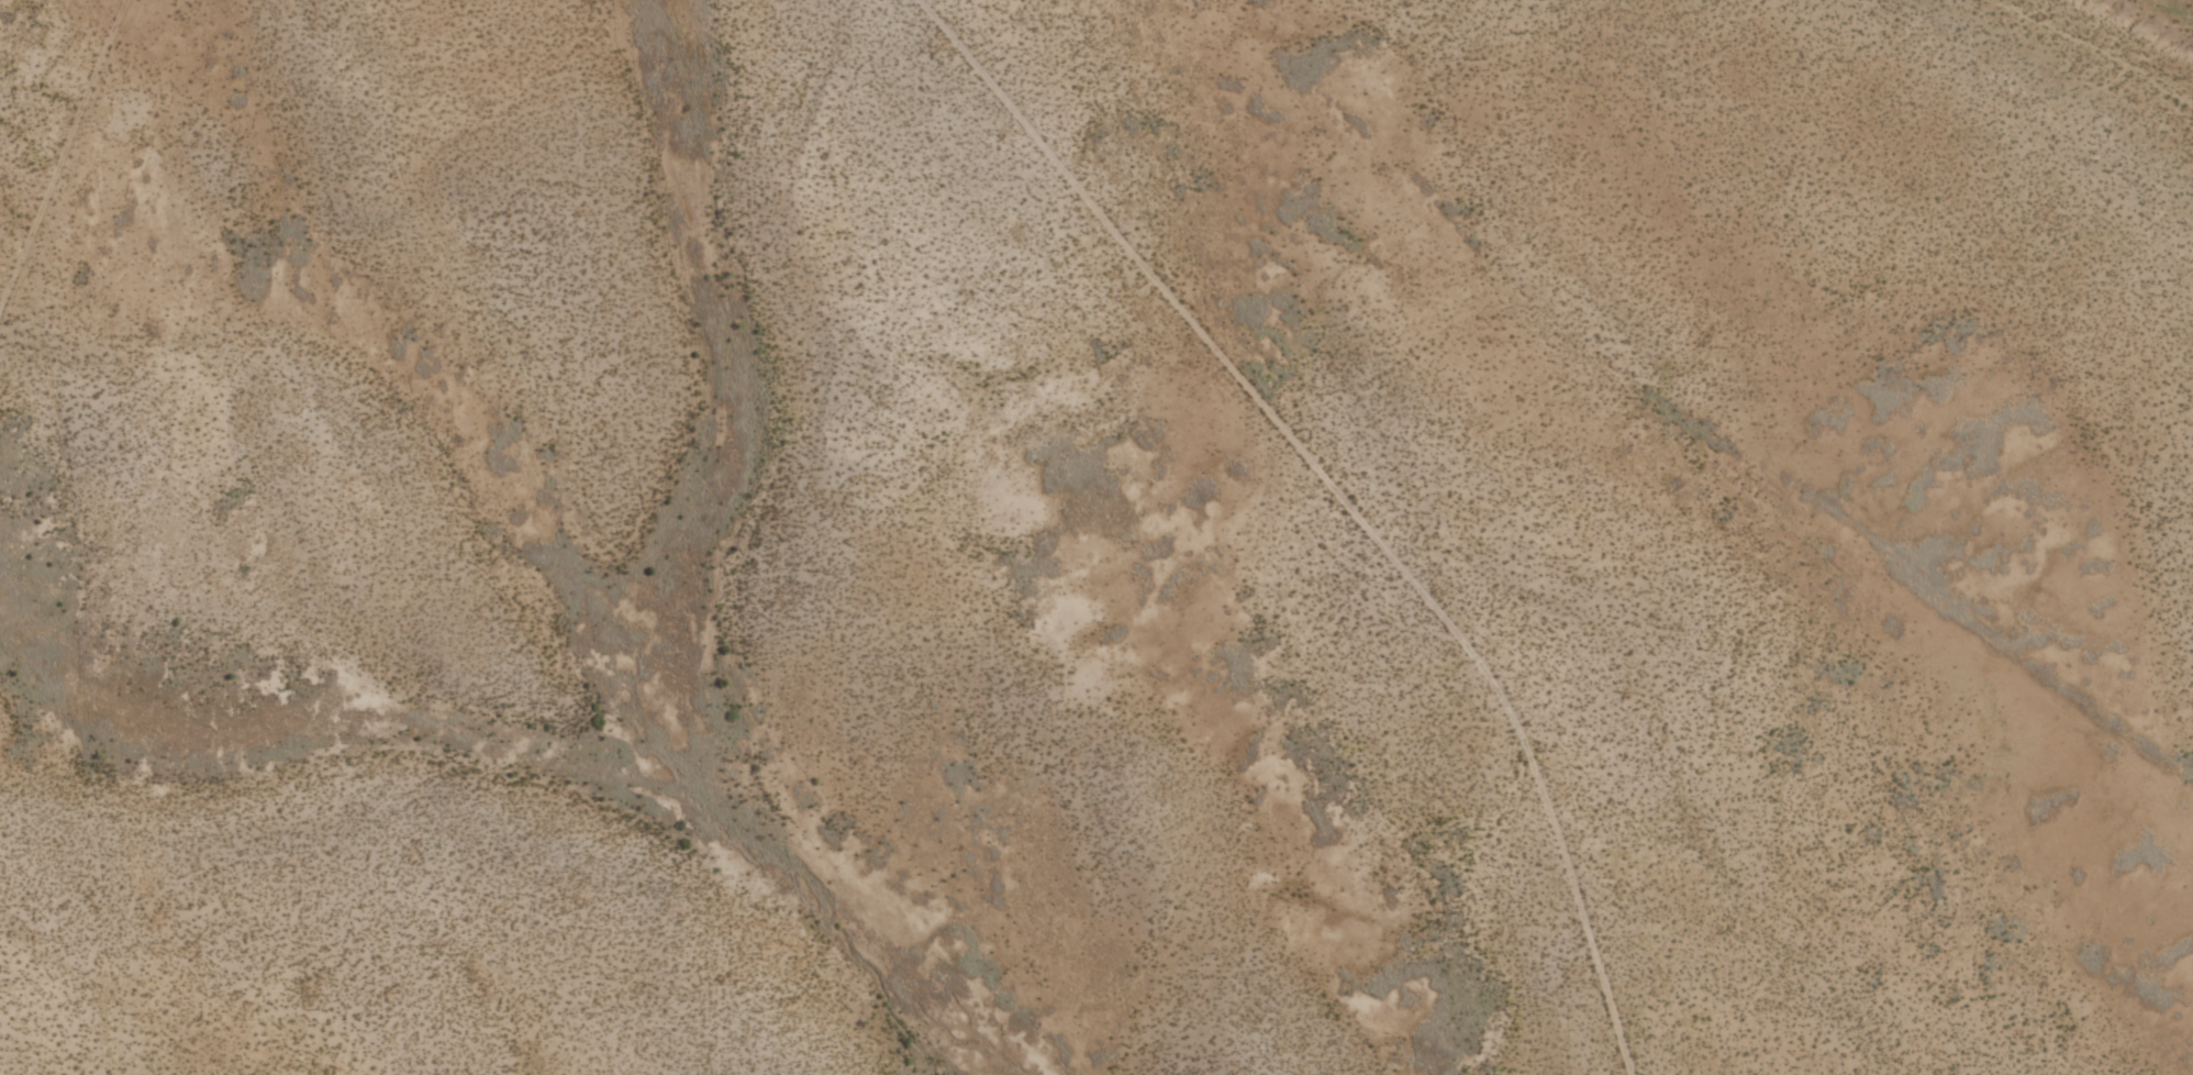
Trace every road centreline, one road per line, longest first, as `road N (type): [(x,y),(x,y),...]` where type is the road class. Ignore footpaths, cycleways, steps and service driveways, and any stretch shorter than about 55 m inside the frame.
road 1 (track): [(964,0),(1357,458),(1523,725),(1612,926),(1656,1074)]

